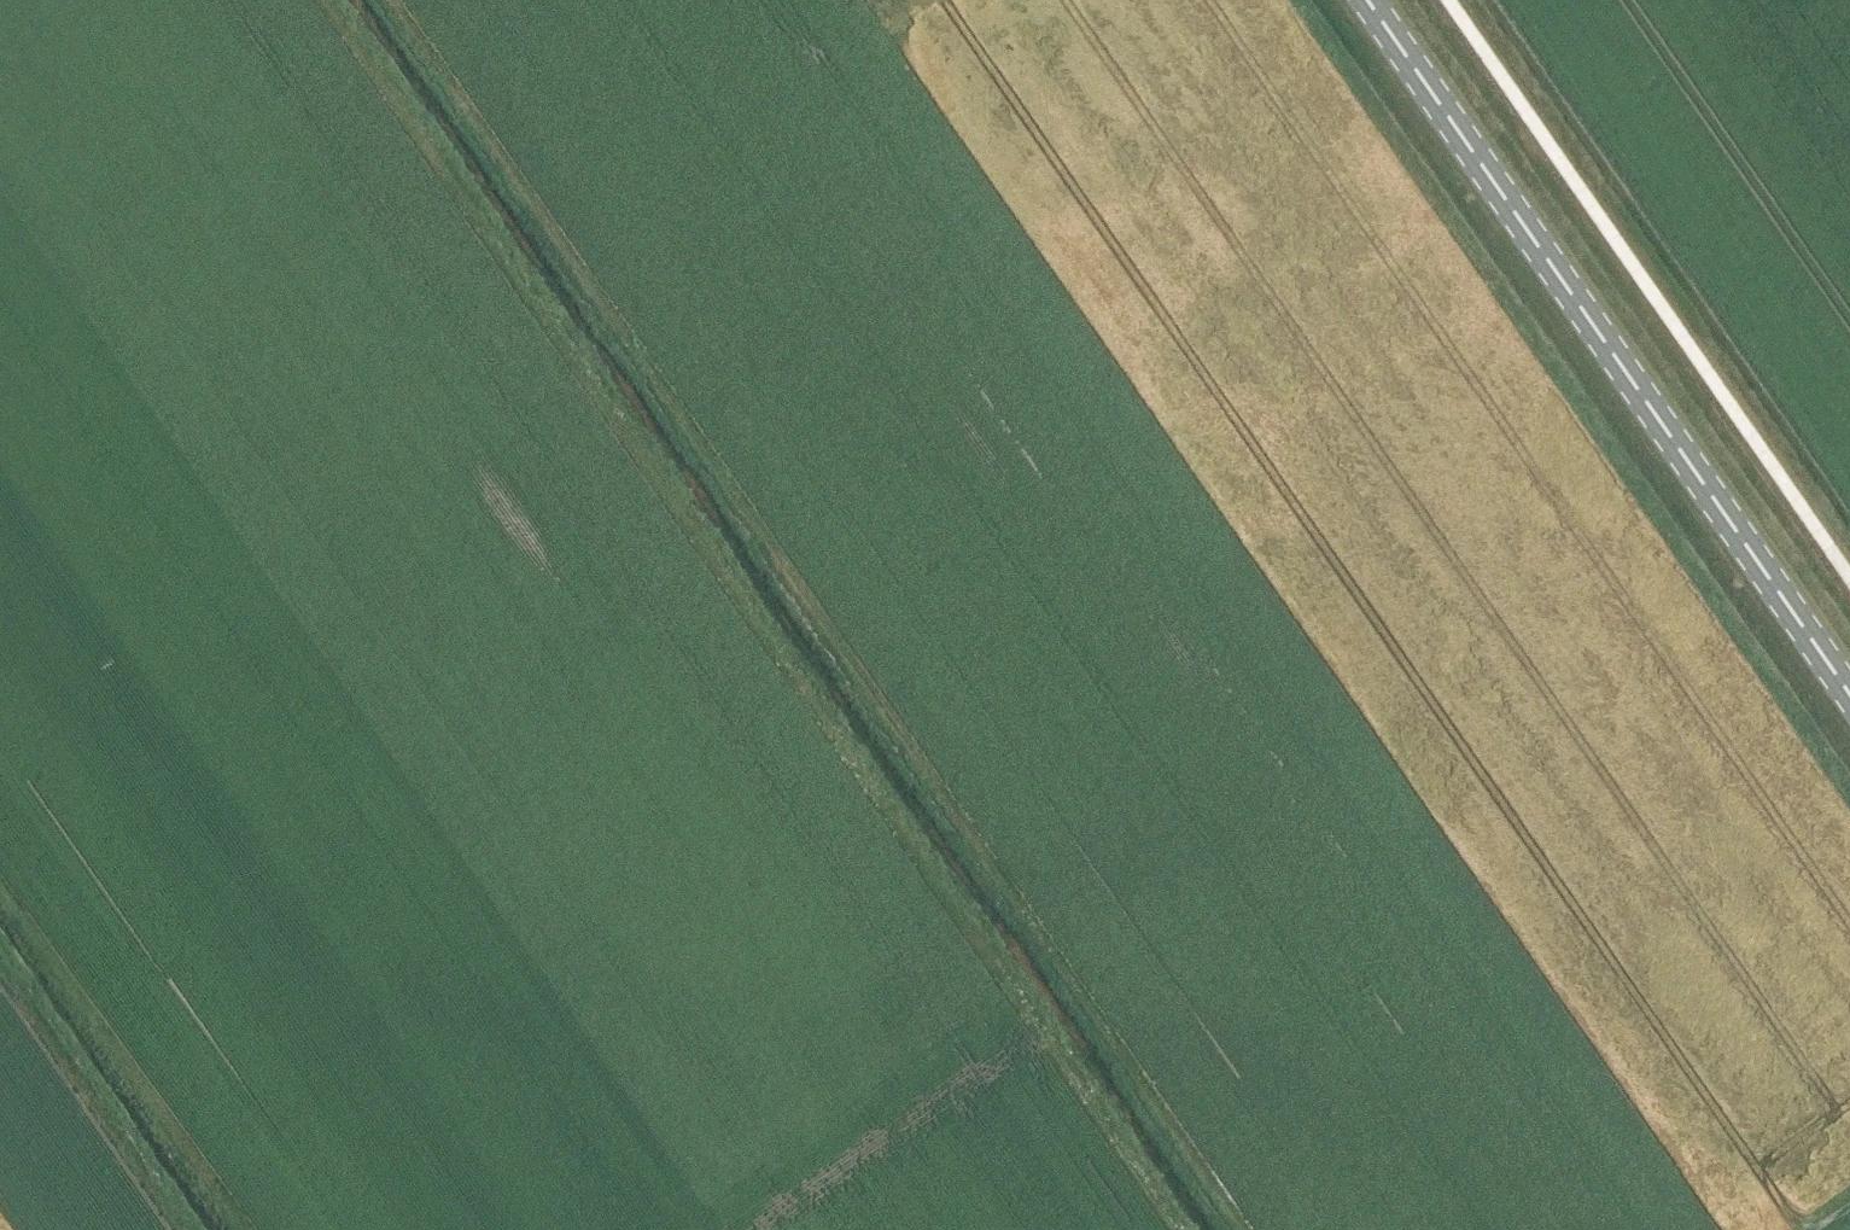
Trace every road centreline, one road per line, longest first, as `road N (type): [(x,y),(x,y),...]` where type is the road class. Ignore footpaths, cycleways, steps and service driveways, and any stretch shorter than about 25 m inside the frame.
road 1 (primary): [(1849,694),(1368,0)]

